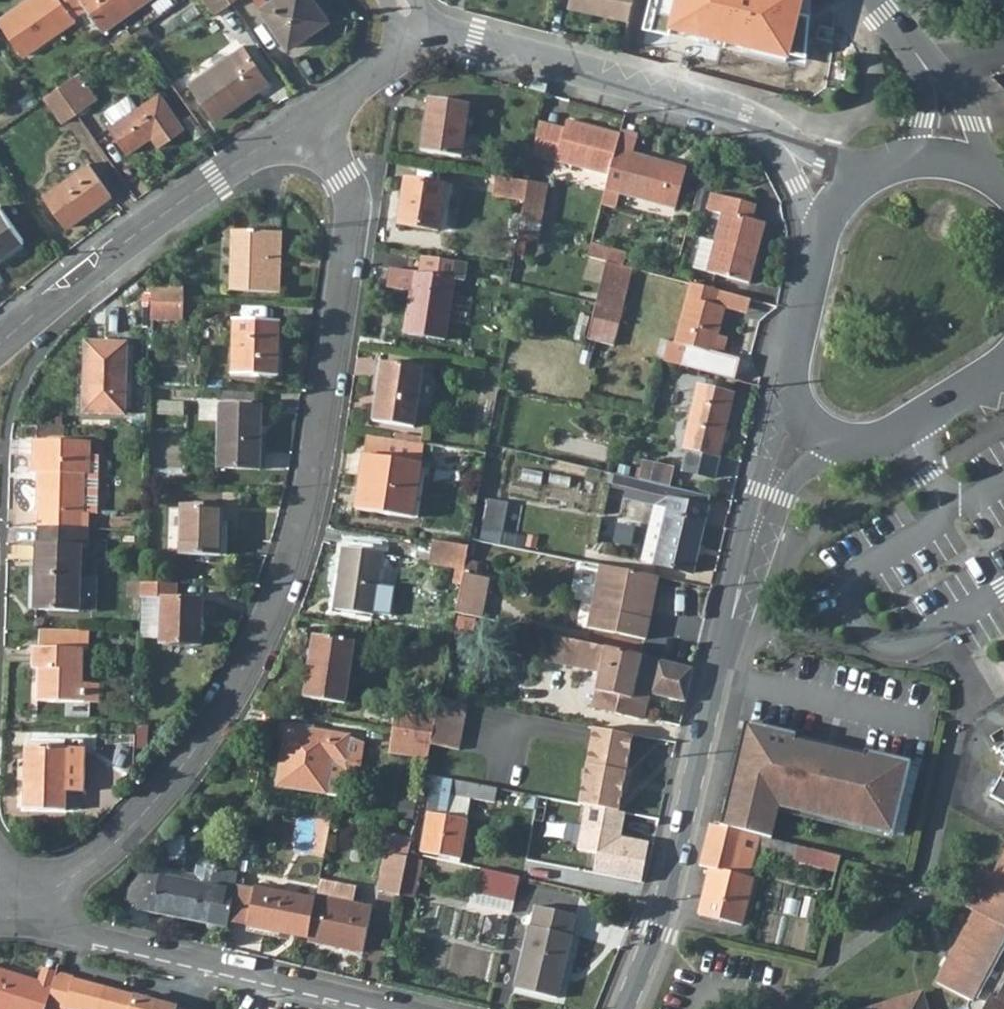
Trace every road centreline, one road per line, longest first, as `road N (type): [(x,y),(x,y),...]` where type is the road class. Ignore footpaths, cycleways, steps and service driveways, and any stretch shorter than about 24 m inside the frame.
road 1 (residential): [(0,893),(58,885),(119,841),(215,723),(273,613),(308,509),(351,201),(310,117)]
road 2 (tertiary): [(621,1008),(654,929),(759,511)]
road 3 (residential): [(410,1008),(104,938),(0,901)]
road 4 (residential): [(310,117),(150,222),(0,341)]
road 5 (residential): [(714,104),(416,31)]
road 6 (residential): [(714,104),(778,155),(810,213),(817,247)]
road 7 (residential): [(870,172),(827,158),(769,120),(714,104)]
road 8 (tertiary): [(864,439),(1003,365)]
road 9 (tertiary): [(817,247),(786,396)]
road 10 (residential): [(416,31),(388,63),(310,117)]
road 11 (tertiary): [(999,176),(965,98),(932,66)]
road 12 (tertiary): [(759,511),(800,472),(864,439)]

